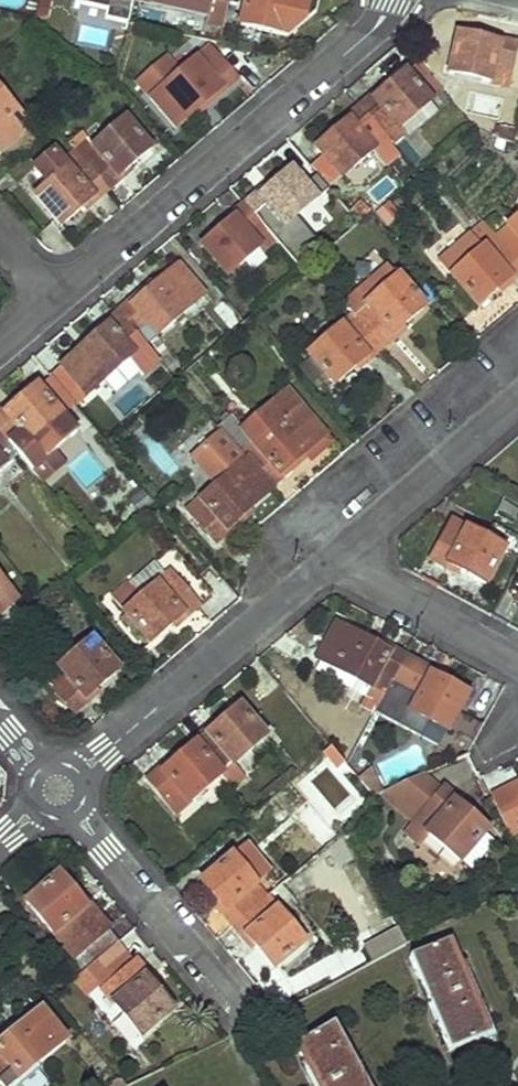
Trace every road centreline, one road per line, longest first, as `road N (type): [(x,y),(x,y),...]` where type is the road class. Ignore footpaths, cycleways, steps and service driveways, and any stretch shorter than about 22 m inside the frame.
road 1 (residential): [(57,300),(368,31),(387,0)]
road 2 (residential): [(80,771),(343,548)]
road 3 (residential): [(75,813),(241,1007)]
road 4 (residential): [(343,548),(517,396)]
road 5 (residential): [(343,548),(379,583),(517,663)]

